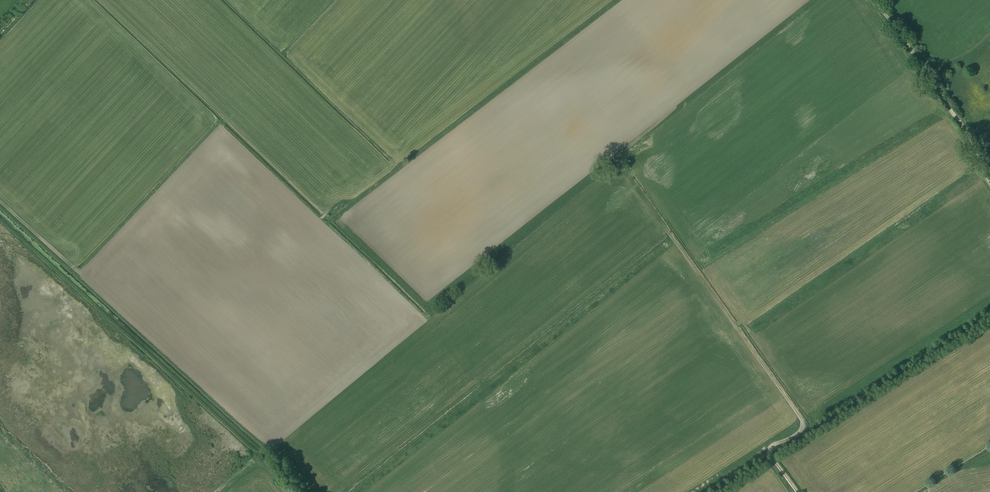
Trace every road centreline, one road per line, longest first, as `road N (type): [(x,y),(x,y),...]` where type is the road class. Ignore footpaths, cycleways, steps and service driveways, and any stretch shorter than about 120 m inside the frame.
road 1 (track): [(878,0),(989,183)]

